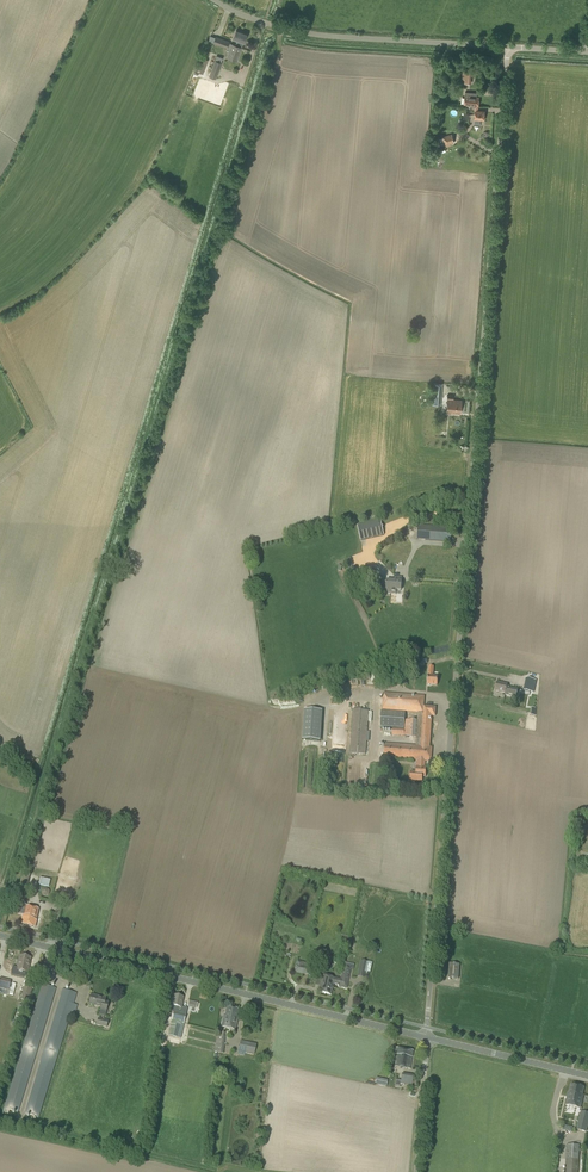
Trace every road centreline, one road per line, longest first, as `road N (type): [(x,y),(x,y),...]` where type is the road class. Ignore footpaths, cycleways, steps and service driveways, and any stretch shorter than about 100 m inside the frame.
road 1 (unclassified): [(430,1037),(508,47)]
road 2 (secondary): [(0,934),(430,1037)]
road 3 (unclassified): [(508,47),(299,32),(215,0)]
road 4 (secondary): [(430,1037),(587,1074)]
road 5 (unclassified): [(416,1171),(430,1037)]

